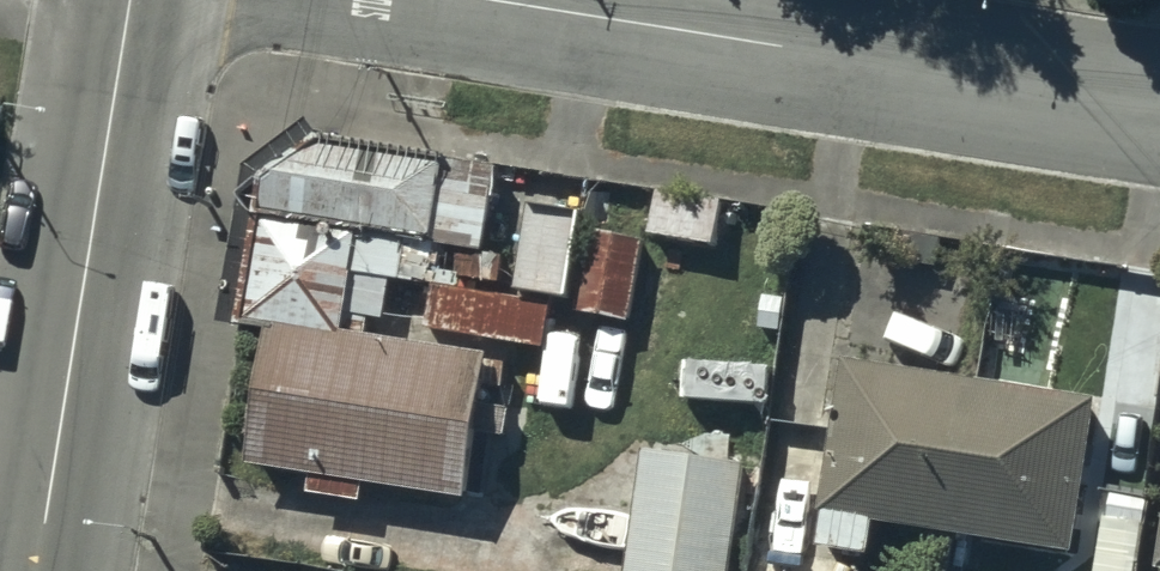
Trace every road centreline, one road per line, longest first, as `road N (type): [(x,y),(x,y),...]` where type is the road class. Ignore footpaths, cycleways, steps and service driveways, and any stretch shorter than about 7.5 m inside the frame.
road 1 (residential): [(450,0),(1159,110)]
road 2 (tertiary): [(134,0),(39,570)]

